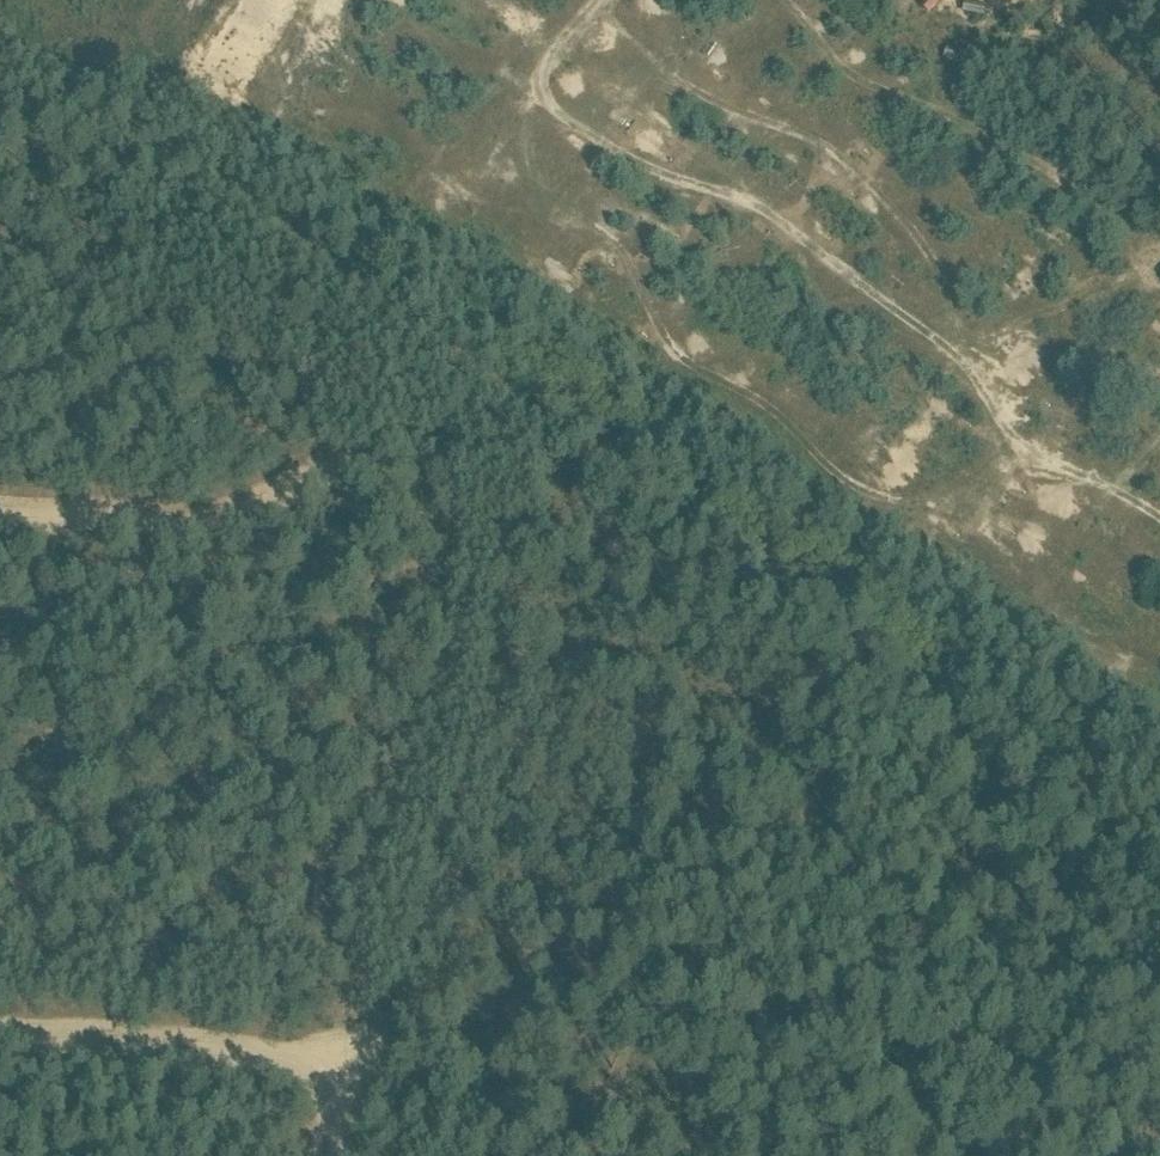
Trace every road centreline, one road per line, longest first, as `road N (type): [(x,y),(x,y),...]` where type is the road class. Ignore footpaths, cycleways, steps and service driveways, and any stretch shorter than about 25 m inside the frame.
road 1 (track): [(0,1032),(293,1061),(327,1086),(334,1155)]
road 2 (track): [(0,514),(138,529),(226,513),(330,463)]

